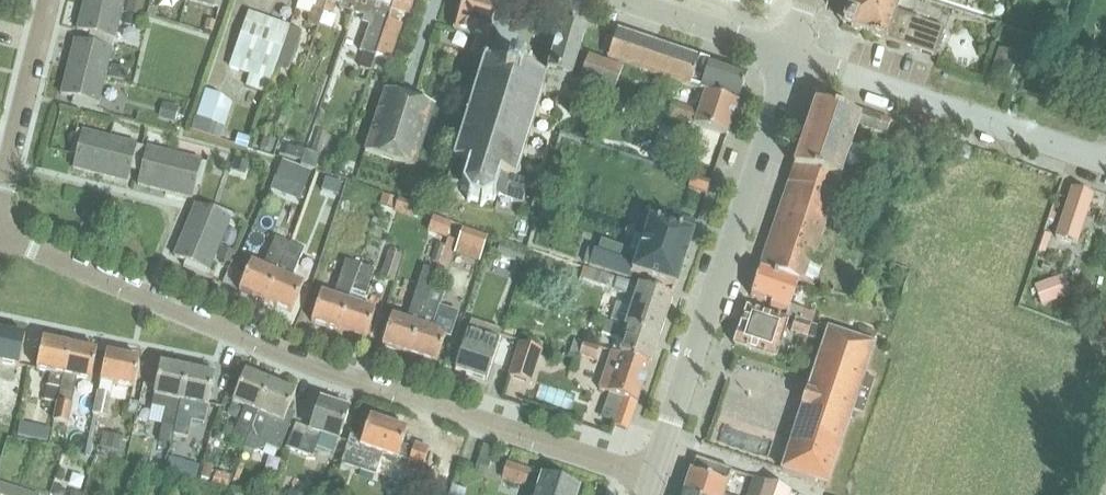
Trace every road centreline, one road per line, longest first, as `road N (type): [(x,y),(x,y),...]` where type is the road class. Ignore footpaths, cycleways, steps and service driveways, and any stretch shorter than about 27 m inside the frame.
road 1 (residential): [(651,480),(315,371),(0,236)]
road 2 (secondary): [(651,480),(792,52)]
road 3 (residential): [(1105,155),(792,52)]
road 4 (residential): [(0,202),(51,0)]
road 5 (secondary): [(792,52),(637,0)]

